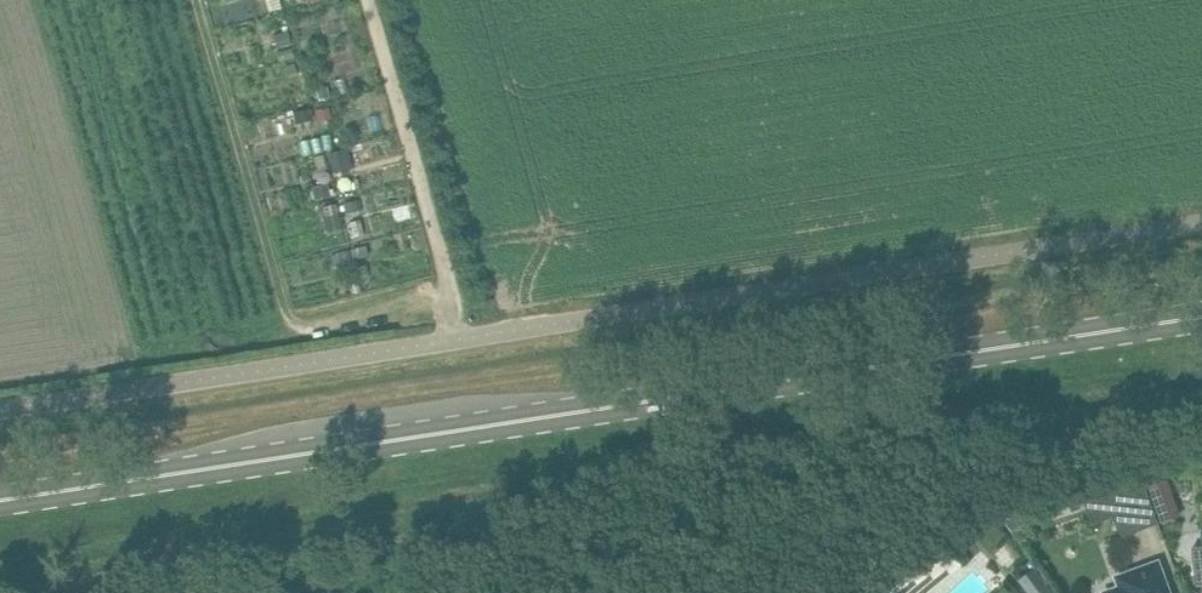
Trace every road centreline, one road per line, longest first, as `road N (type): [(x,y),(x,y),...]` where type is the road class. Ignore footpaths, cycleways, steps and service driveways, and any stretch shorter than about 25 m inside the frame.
road 1 (primary): [(1201,316),(0,500)]

